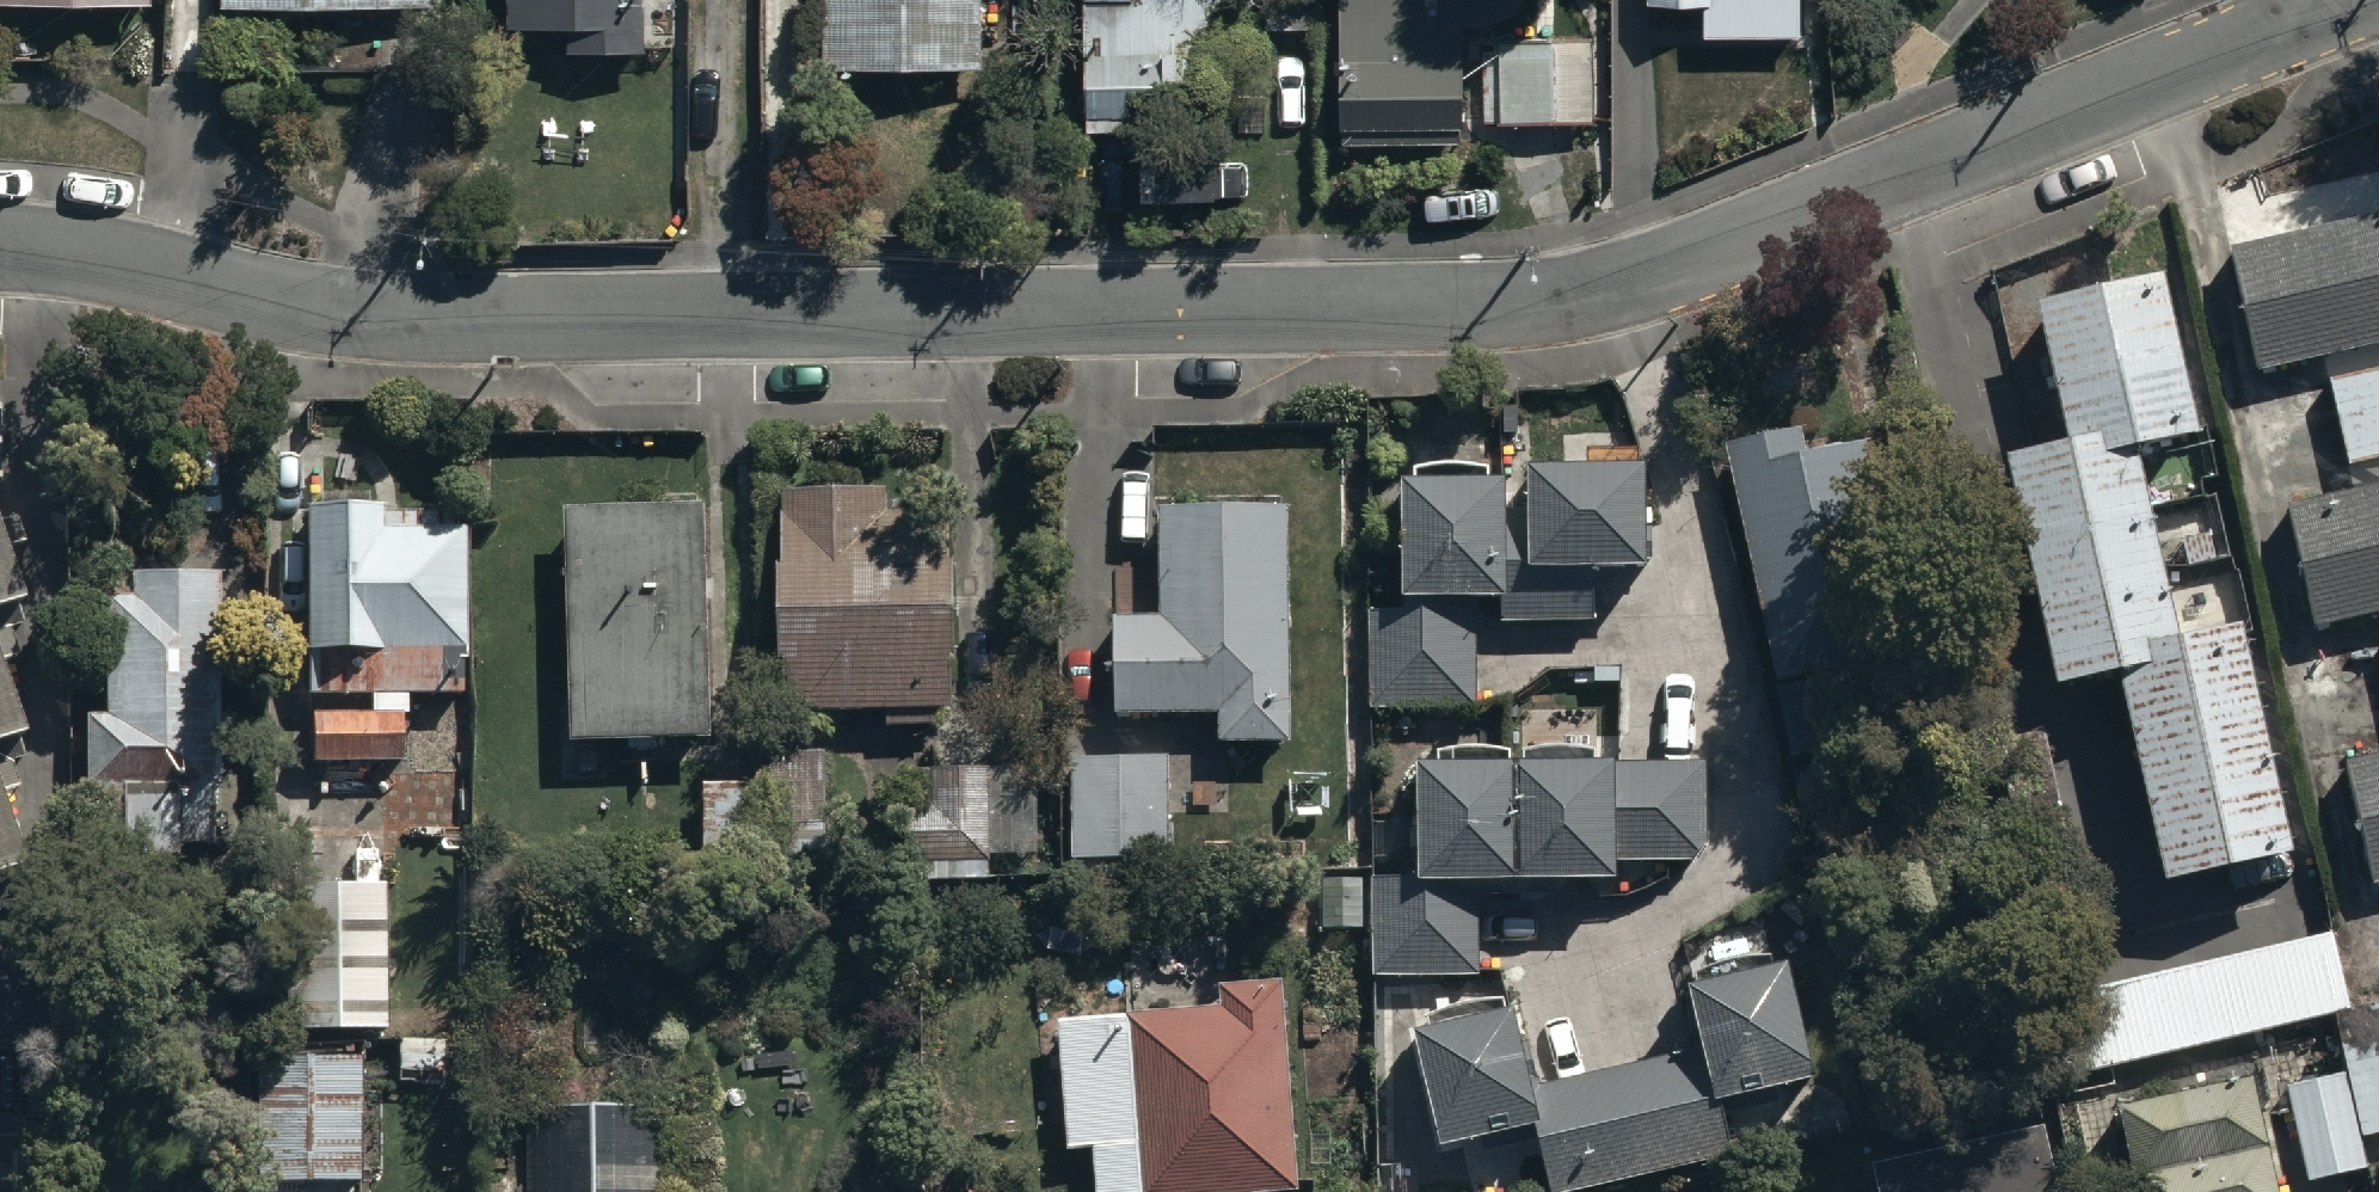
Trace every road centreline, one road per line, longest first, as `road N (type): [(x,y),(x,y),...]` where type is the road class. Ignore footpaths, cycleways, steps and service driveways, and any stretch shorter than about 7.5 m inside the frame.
road 1 (residential): [(2343,7),(1722,251),(1550,304),(459,320),(336,312),(116,262),(0,247)]

